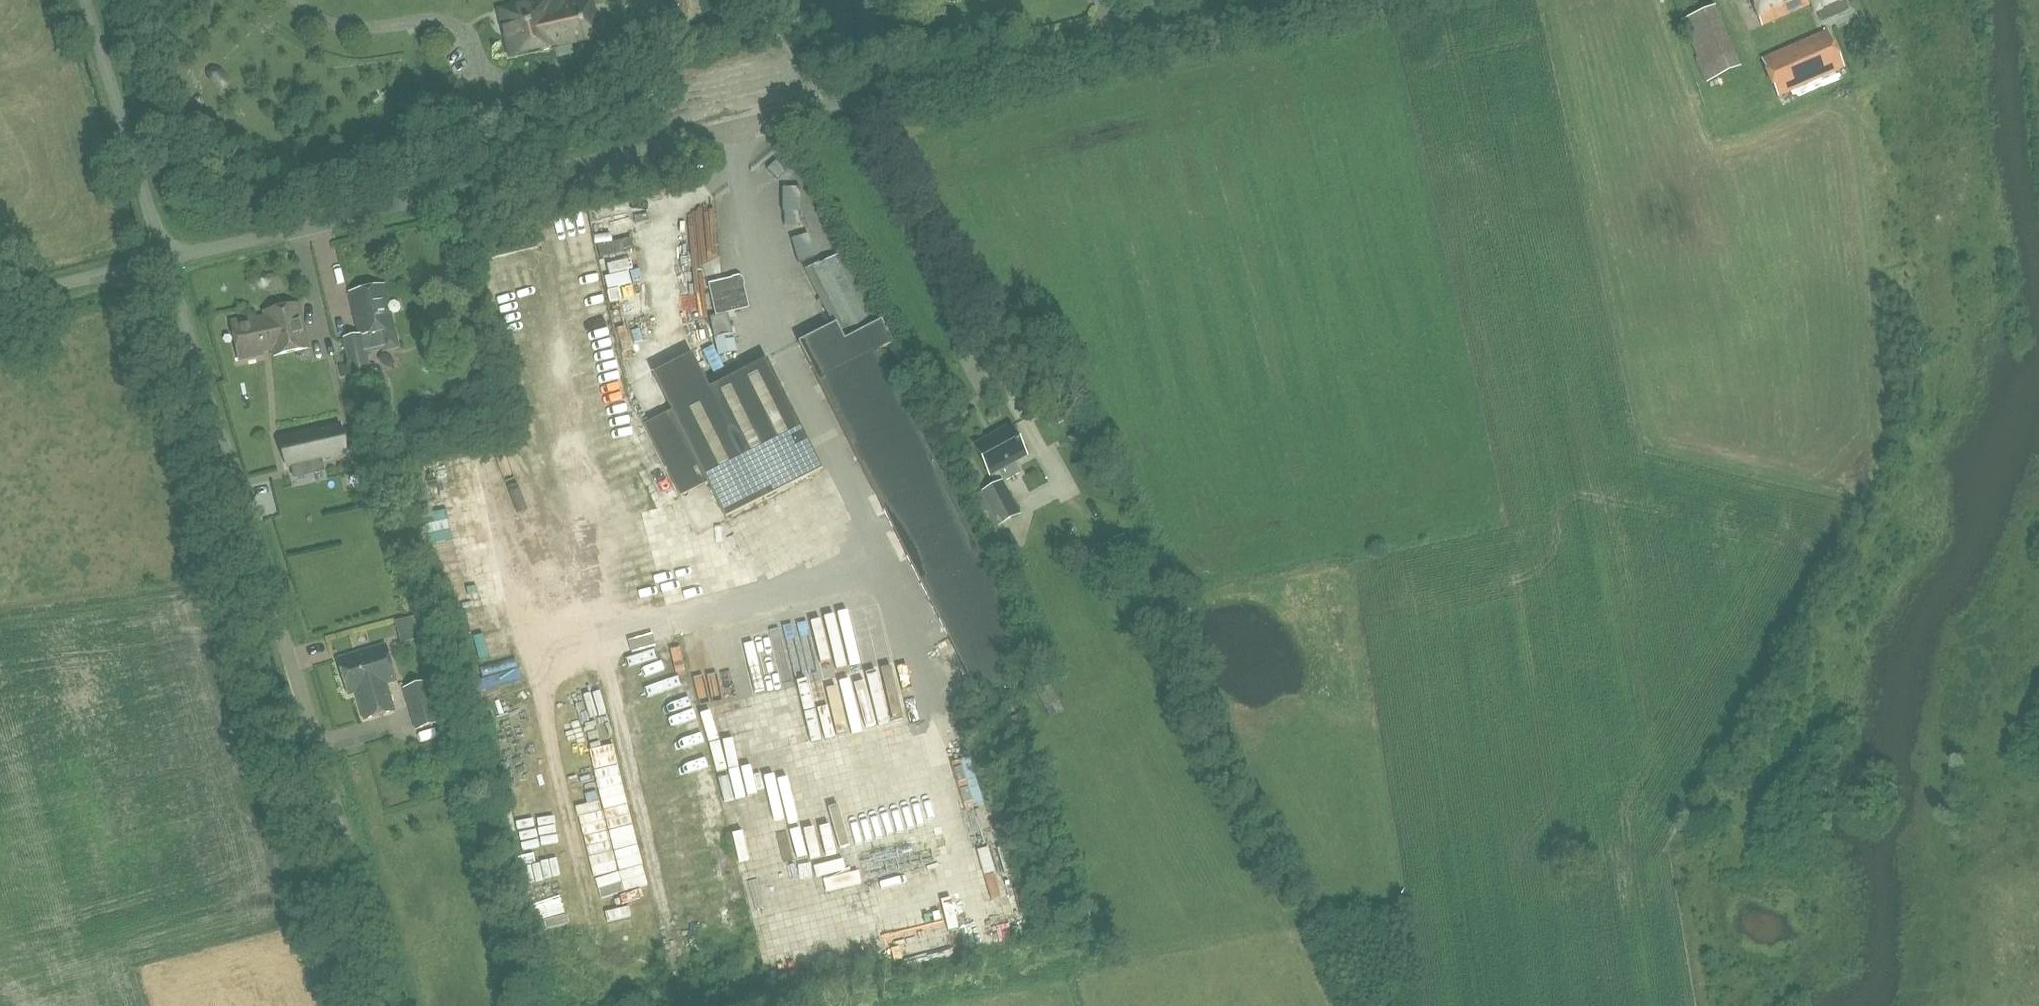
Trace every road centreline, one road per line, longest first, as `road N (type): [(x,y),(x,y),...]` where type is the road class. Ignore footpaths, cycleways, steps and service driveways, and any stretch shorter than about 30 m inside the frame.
road 1 (unclassified): [(164,258),(1320,0)]
road 2 (unclassified): [(396,1005),(164,258)]
road 3 (unclassified): [(164,258),(81,0)]
road 4 (unclassified): [(164,258),(0,297)]

